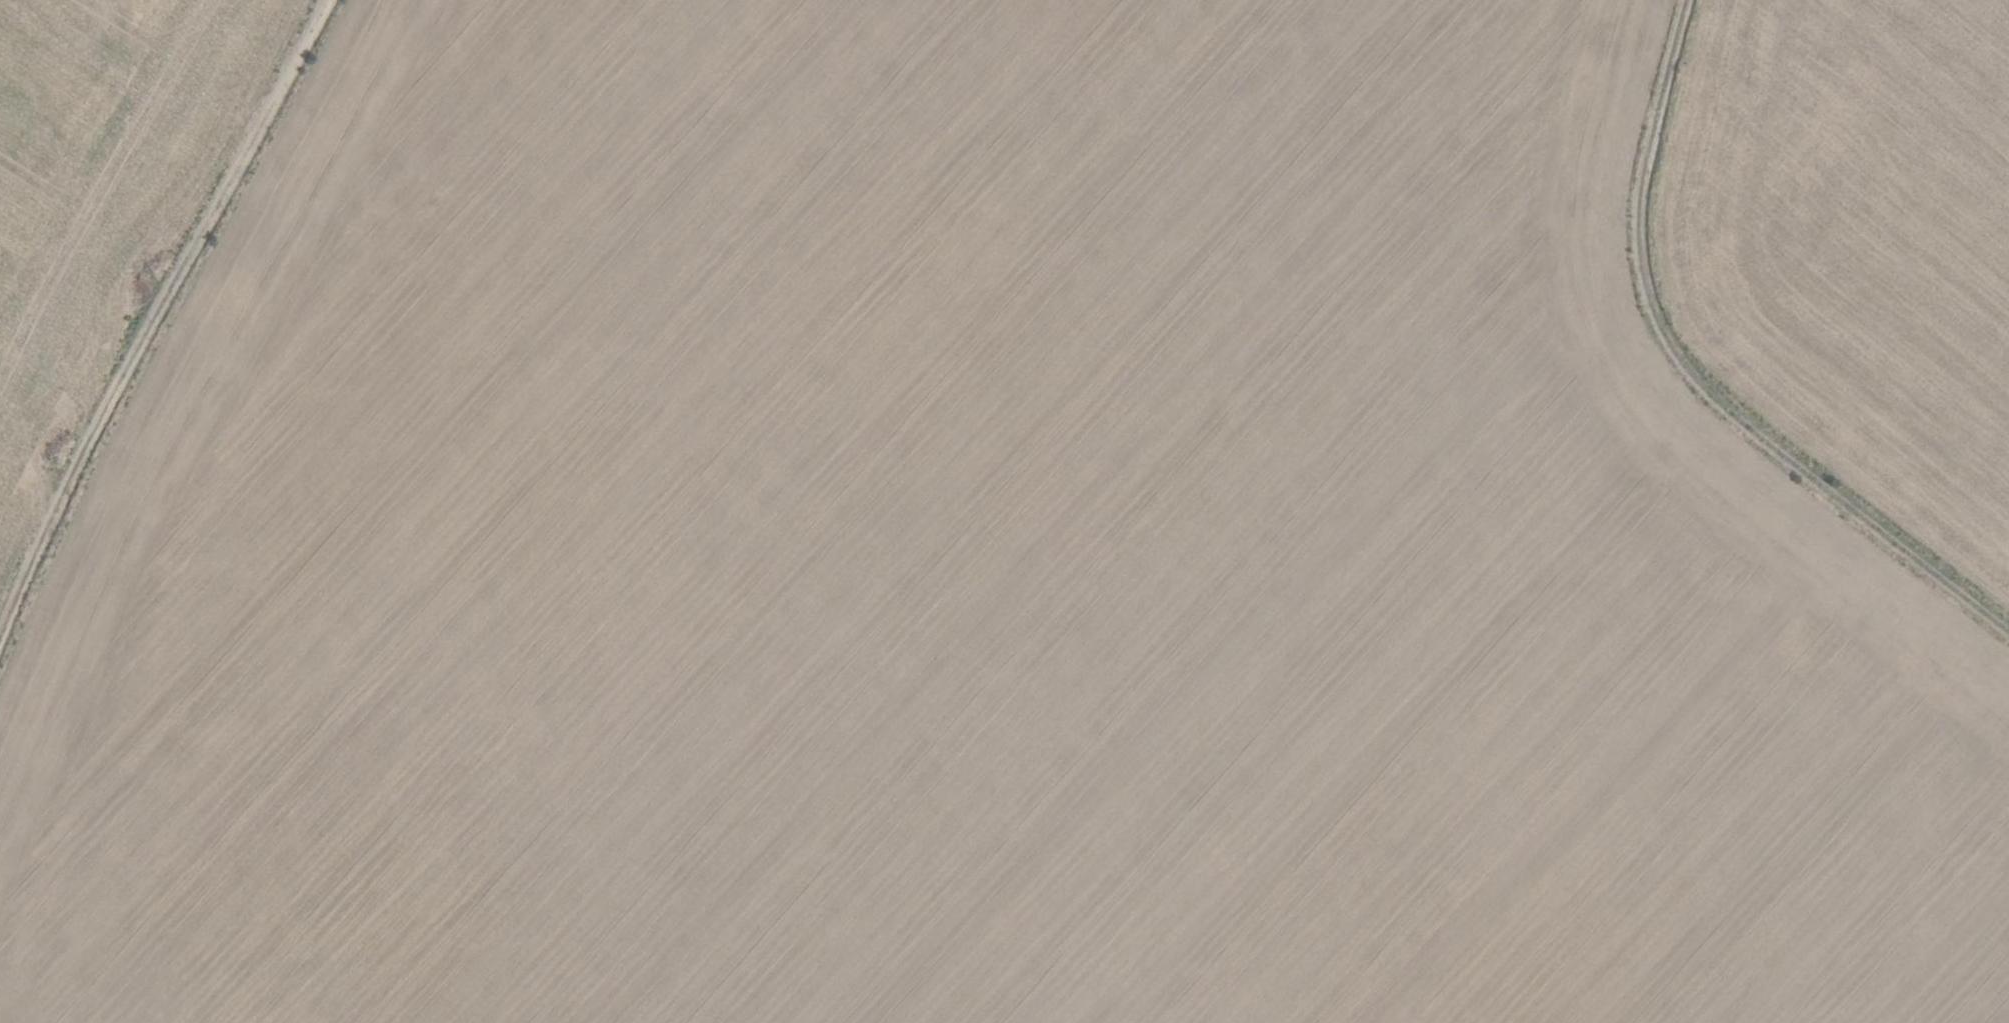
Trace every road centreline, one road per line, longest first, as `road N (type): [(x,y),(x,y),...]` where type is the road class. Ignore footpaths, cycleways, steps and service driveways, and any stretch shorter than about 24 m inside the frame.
road 1 (track): [(1687,0),(1643,184),(1640,244),(1659,325),(1718,401),(2008,630)]
road 2 (track): [(0,641),(122,379),(332,0)]

